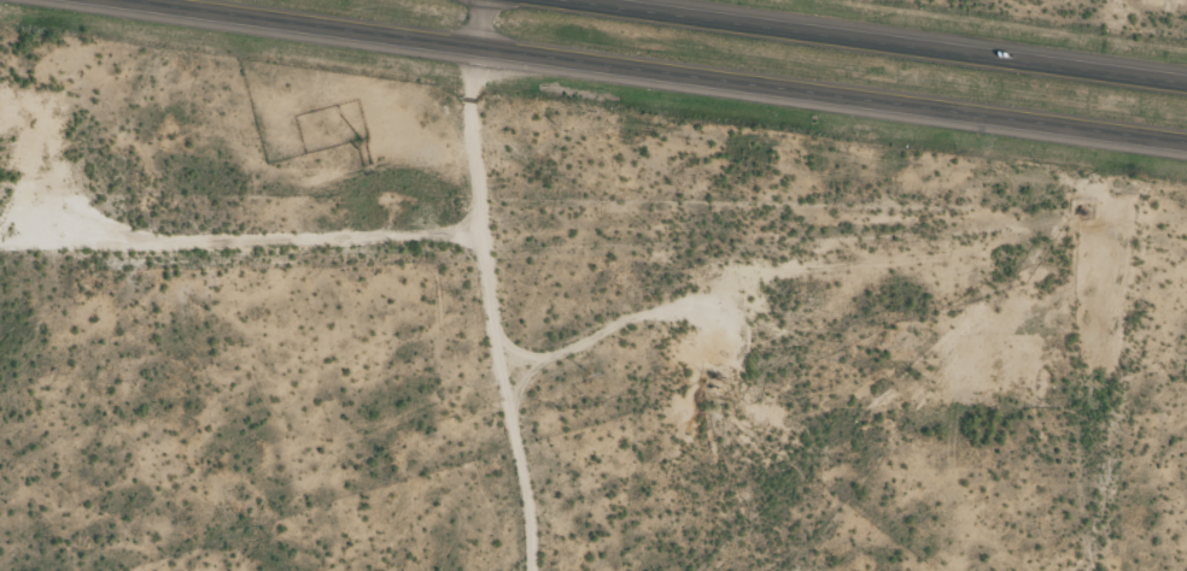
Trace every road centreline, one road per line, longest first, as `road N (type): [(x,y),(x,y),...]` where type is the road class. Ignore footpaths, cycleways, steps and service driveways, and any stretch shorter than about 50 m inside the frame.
road 1 (primary): [(114,0),(1186,145)]
road 2 (primary): [(1186,86),(545,0)]

